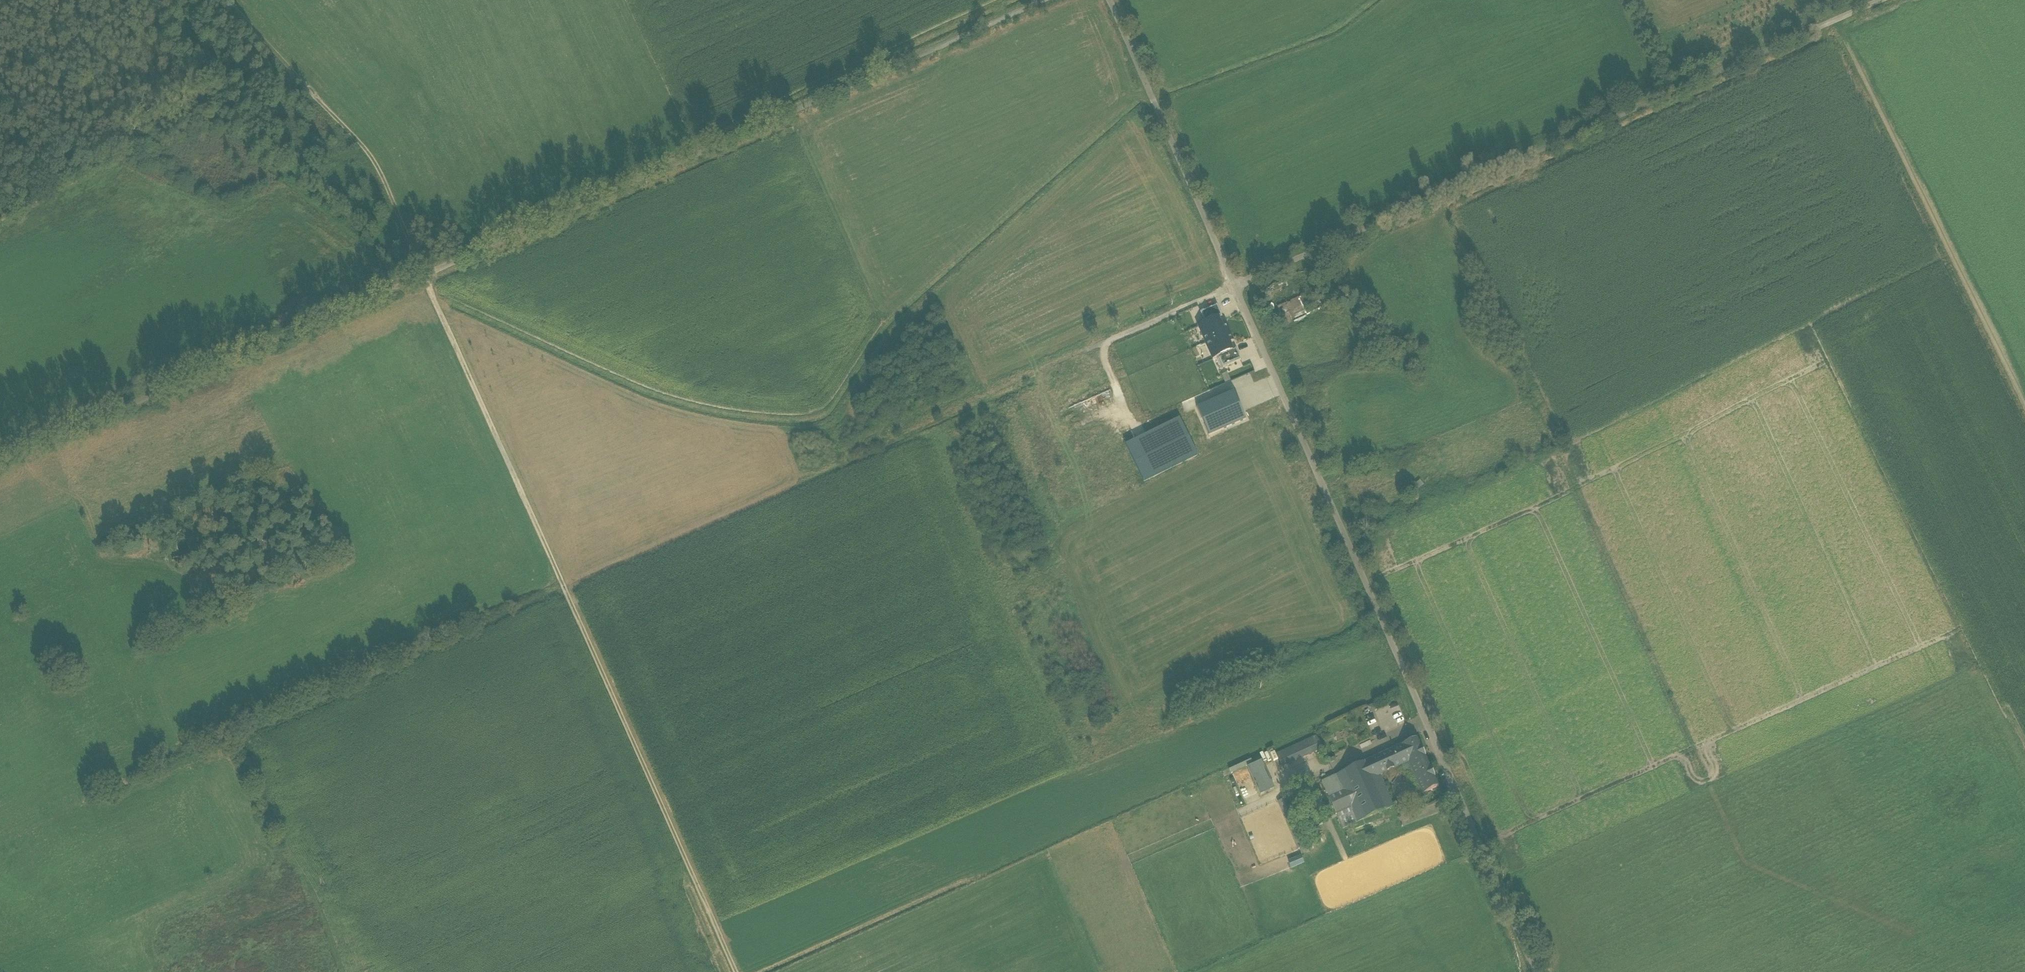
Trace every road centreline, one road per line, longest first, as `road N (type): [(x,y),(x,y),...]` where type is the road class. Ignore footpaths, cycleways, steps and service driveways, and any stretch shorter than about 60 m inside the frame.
road 1 (unclassified): [(1235,285),(1534,971)]
road 2 (track): [(560,579),(1235,285)]
road 3 (unclassified): [(1875,0),(1235,285)]
road 4 (track): [(224,0),(372,159),(560,579)]
road 5 (track): [(560,579),(737,971)]
road 6 (unclassified): [(1107,0),(1235,285)]

